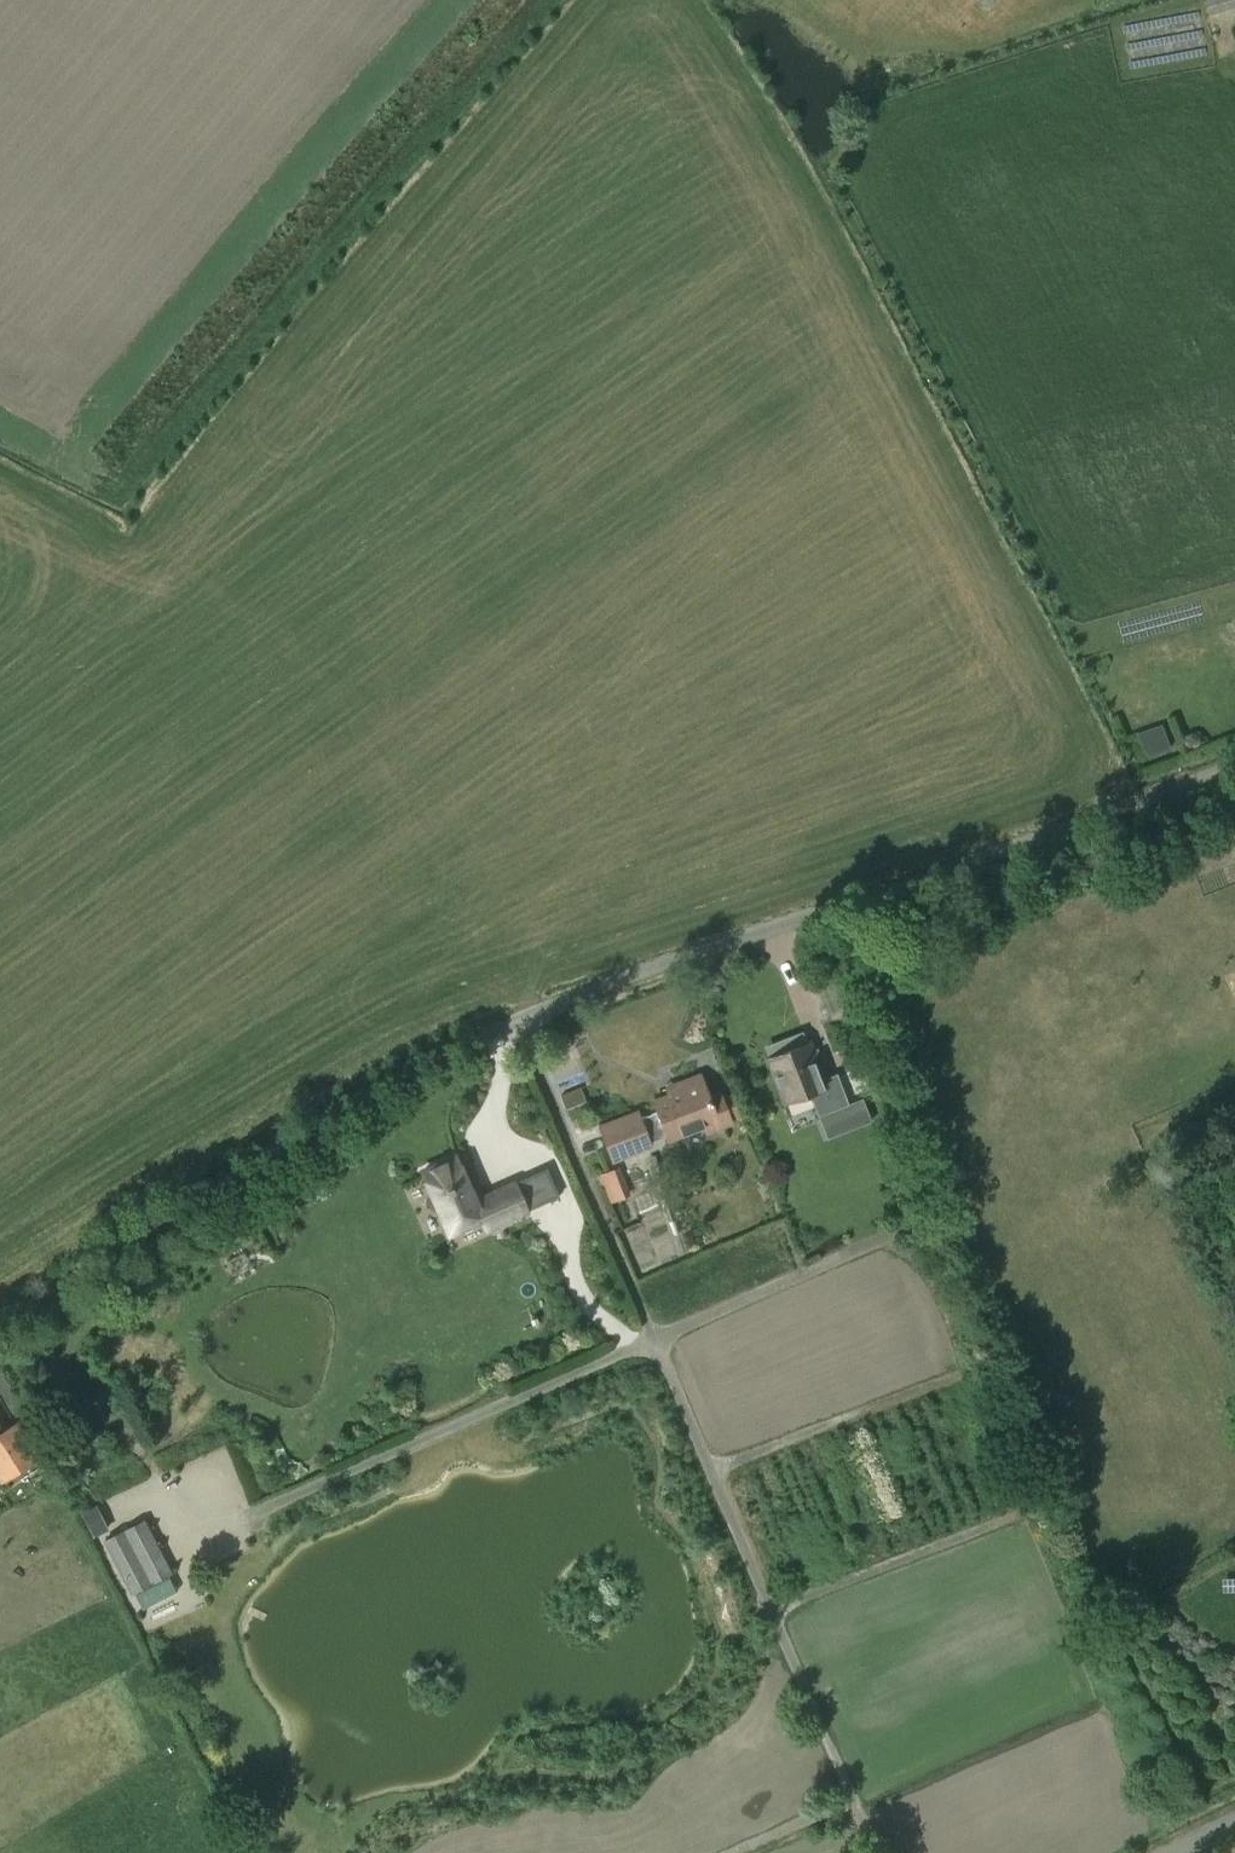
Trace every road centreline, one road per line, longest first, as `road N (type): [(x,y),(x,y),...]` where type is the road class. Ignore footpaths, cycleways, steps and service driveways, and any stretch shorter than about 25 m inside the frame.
road 1 (unclassified): [(0,1321),(252,1161),(518,1022),(1234,766)]

